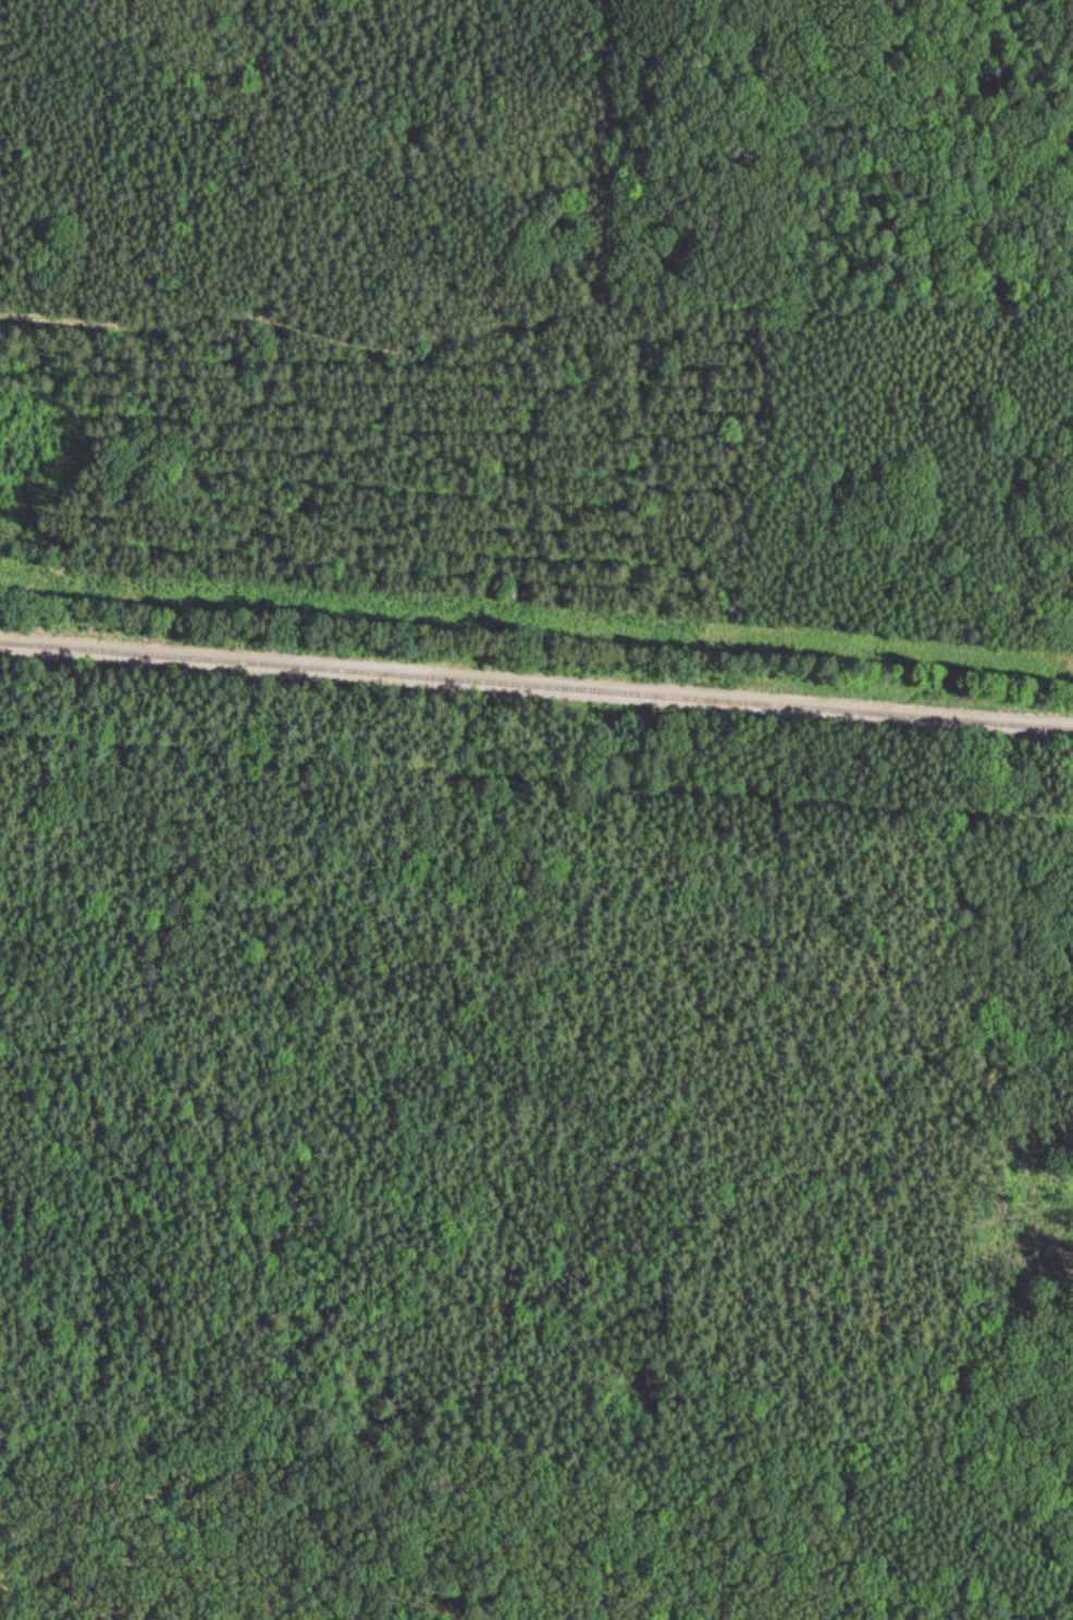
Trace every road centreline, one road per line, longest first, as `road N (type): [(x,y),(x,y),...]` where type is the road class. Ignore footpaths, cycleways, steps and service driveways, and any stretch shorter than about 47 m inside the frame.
road 1 (residential): [(0,298),(630,305),(1072,284)]
road 2 (track): [(595,303),(258,0)]
road 3 (residential): [(1072,823),(706,796)]

